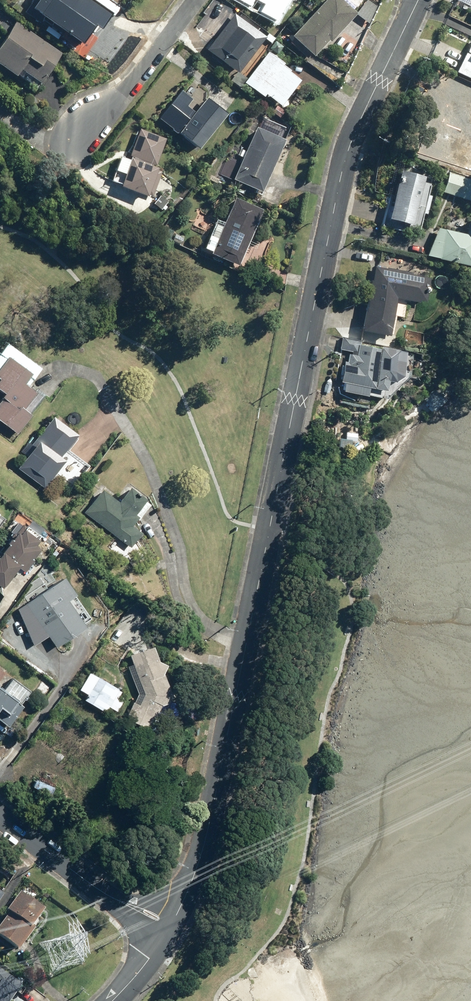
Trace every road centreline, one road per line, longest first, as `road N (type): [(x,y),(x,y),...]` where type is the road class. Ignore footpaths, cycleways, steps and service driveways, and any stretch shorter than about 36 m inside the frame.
road 1 (residential): [(417,0),(341,174),(207,834),(171,927)]
road 2 (residential): [(0,816),(99,891),(171,927)]
road 3 (residential): [(196,0),(130,88),(78,135)]

